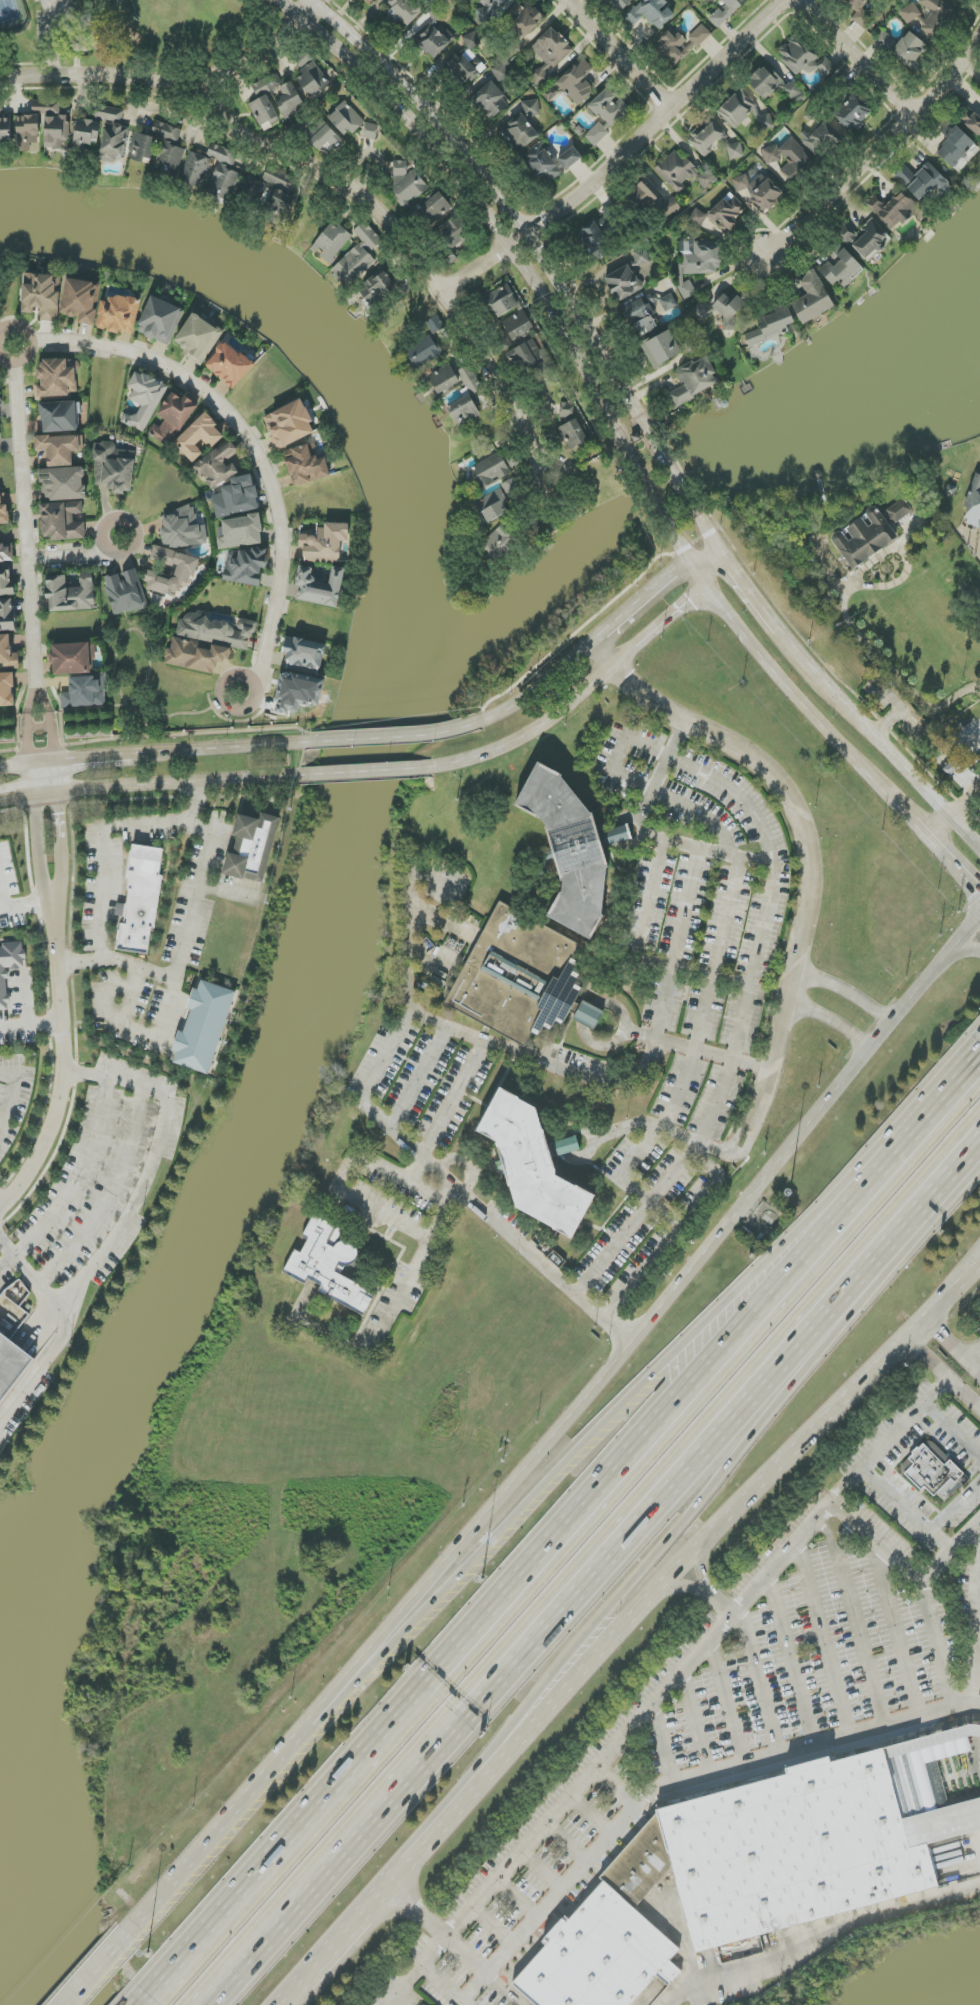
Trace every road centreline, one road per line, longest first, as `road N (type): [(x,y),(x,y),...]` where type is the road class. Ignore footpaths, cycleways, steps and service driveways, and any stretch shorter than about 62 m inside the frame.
road 1 (primary): [(979,919),(222,1820)]
road 2 (motorway): [(219,2004),(979,1144)]
road 3 (motorway): [(877,1166),(141,2004)]
road 4 (motorway): [(877,1166),(579,1453),(222,1820)]
road 5 (motorway): [(454,1818),(602,1608),(914,1248),(979,1145)]
road 6 (primary): [(454,1818),(696,1549),(979,1266)]
road 7 (residential): [(695,1141),(739,1154),(755,1124),(792,1005),(813,892),(809,828),(796,800),(749,754),(627,685),(587,647)]
road 8 (tertiary): [(276,0),(410,125),(508,246),(641,484)]
road 9 (tertiary): [(668,472),(526,233),(428,113),(309,0)]
road 10 (residential): [(241,683),(264,662),(286,542),(274,475),(248,424),(204,377),(127,340),(36,330),(0,349)]
road 11 (residential): [(551,480),(439,292),(380,215),(330,178),(237,134),(204,79)]
road 12 (residential): [(439,292),(574,198),(784,0)]
road 13 (residential): [(14,345),(35,689),(27,714),(43,763)]
road 14 (tertiary): [(664,520),(780,681),(913,822)]
road 15 (tertiary): [(431,768),(495,750),(546,722),(704,584),(721,553)]
road 16 (residential): [(318,7),(278,43),(204,79),(0,79)]
road 17 (residential): [(55,906),(64,1091),(43,1153),(0,1211)]
road 18 (tertiary): [(721,553),(688,561),(525,697),(468,726)]
road 19 (tertiary): [(0,799),(46,789),(298,777)]
road 20 (residential): [(979,41),(777,256)]
road 21 (tertiary): [(950,817),(795,650)]
road 22 (tertiary): [(468,726),(303,744)]
road 23 (tertiary): [(303,744),(138,754)]
road 24 (primary): [(222,1820),(119,1945)]
road 25 (residential): [(916,113),(803,0)]
road 26 (motorway): [(979,1051),(877,1166)]
road 27 (residential): [(669,108),(574,0)]
road 28 (tertiary): [(298,777),(431,768)]
road 29 (primary): [(365,1917),(454,1818)]
road 30 (residential): [(46,789),(35,805),(43,879),(55,906)]
road 31 (residential): [(55,906),(63,875),(59,803),(46,789)]
road 32 (tertiary): [(795,650),(721,553)]

